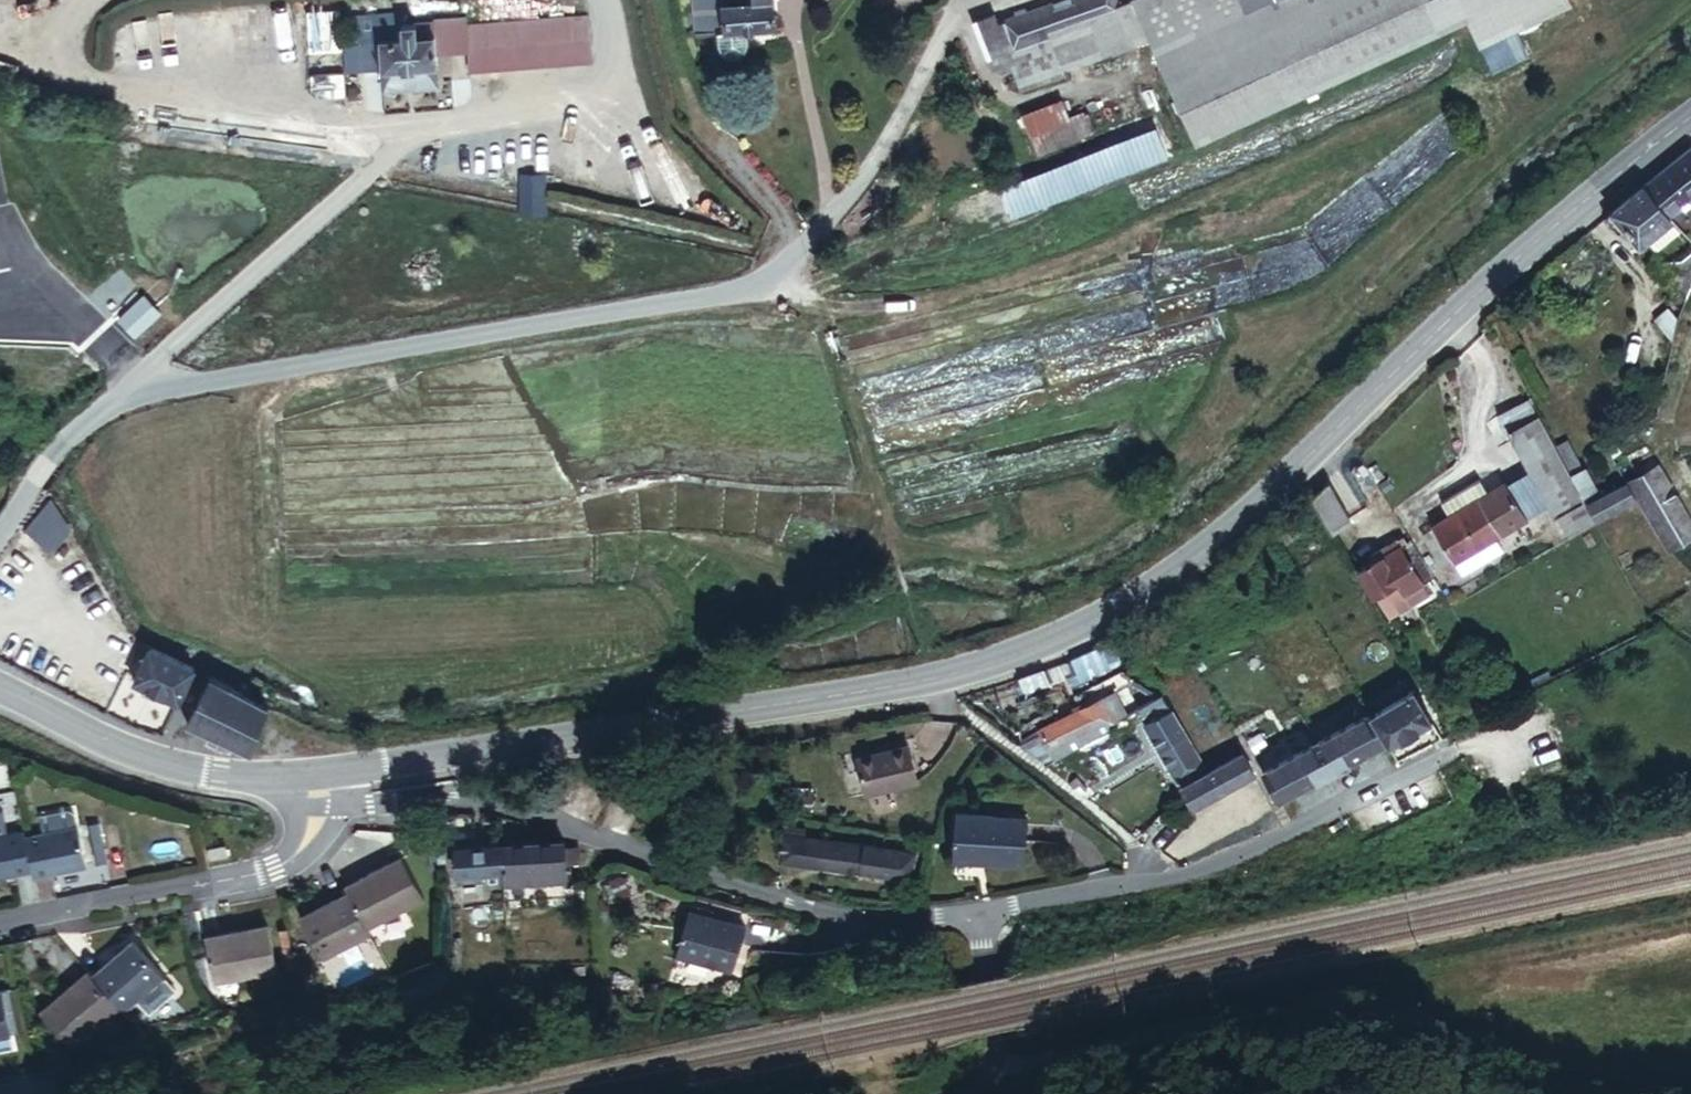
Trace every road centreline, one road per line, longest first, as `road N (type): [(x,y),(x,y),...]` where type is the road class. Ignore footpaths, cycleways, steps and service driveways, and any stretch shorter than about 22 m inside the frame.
road 1 (tertiary): [(1690,114),(1471,300),(1202,551),(1082,631),(970,671),(315,784)]
road 2 (unclassified): [(824,226),(781,274),(744,286),(142,394),(93,415),(58,450),(0,534)]
road 3 (unclassified): [(315,808),(511,809),(715,884),(878,921),(975,917)]
road 4 (unclassified): [(975,917),(1230,864),(1433,768)]
road 5 (residential): [(0,930),(275,877),(305,842),(315,808)]
road 6 (tertiary): [(315,784),(212,780),(121,751),(0,690)]
road 7 (residential): [(975,917),(991,1057),(968,1093)]

